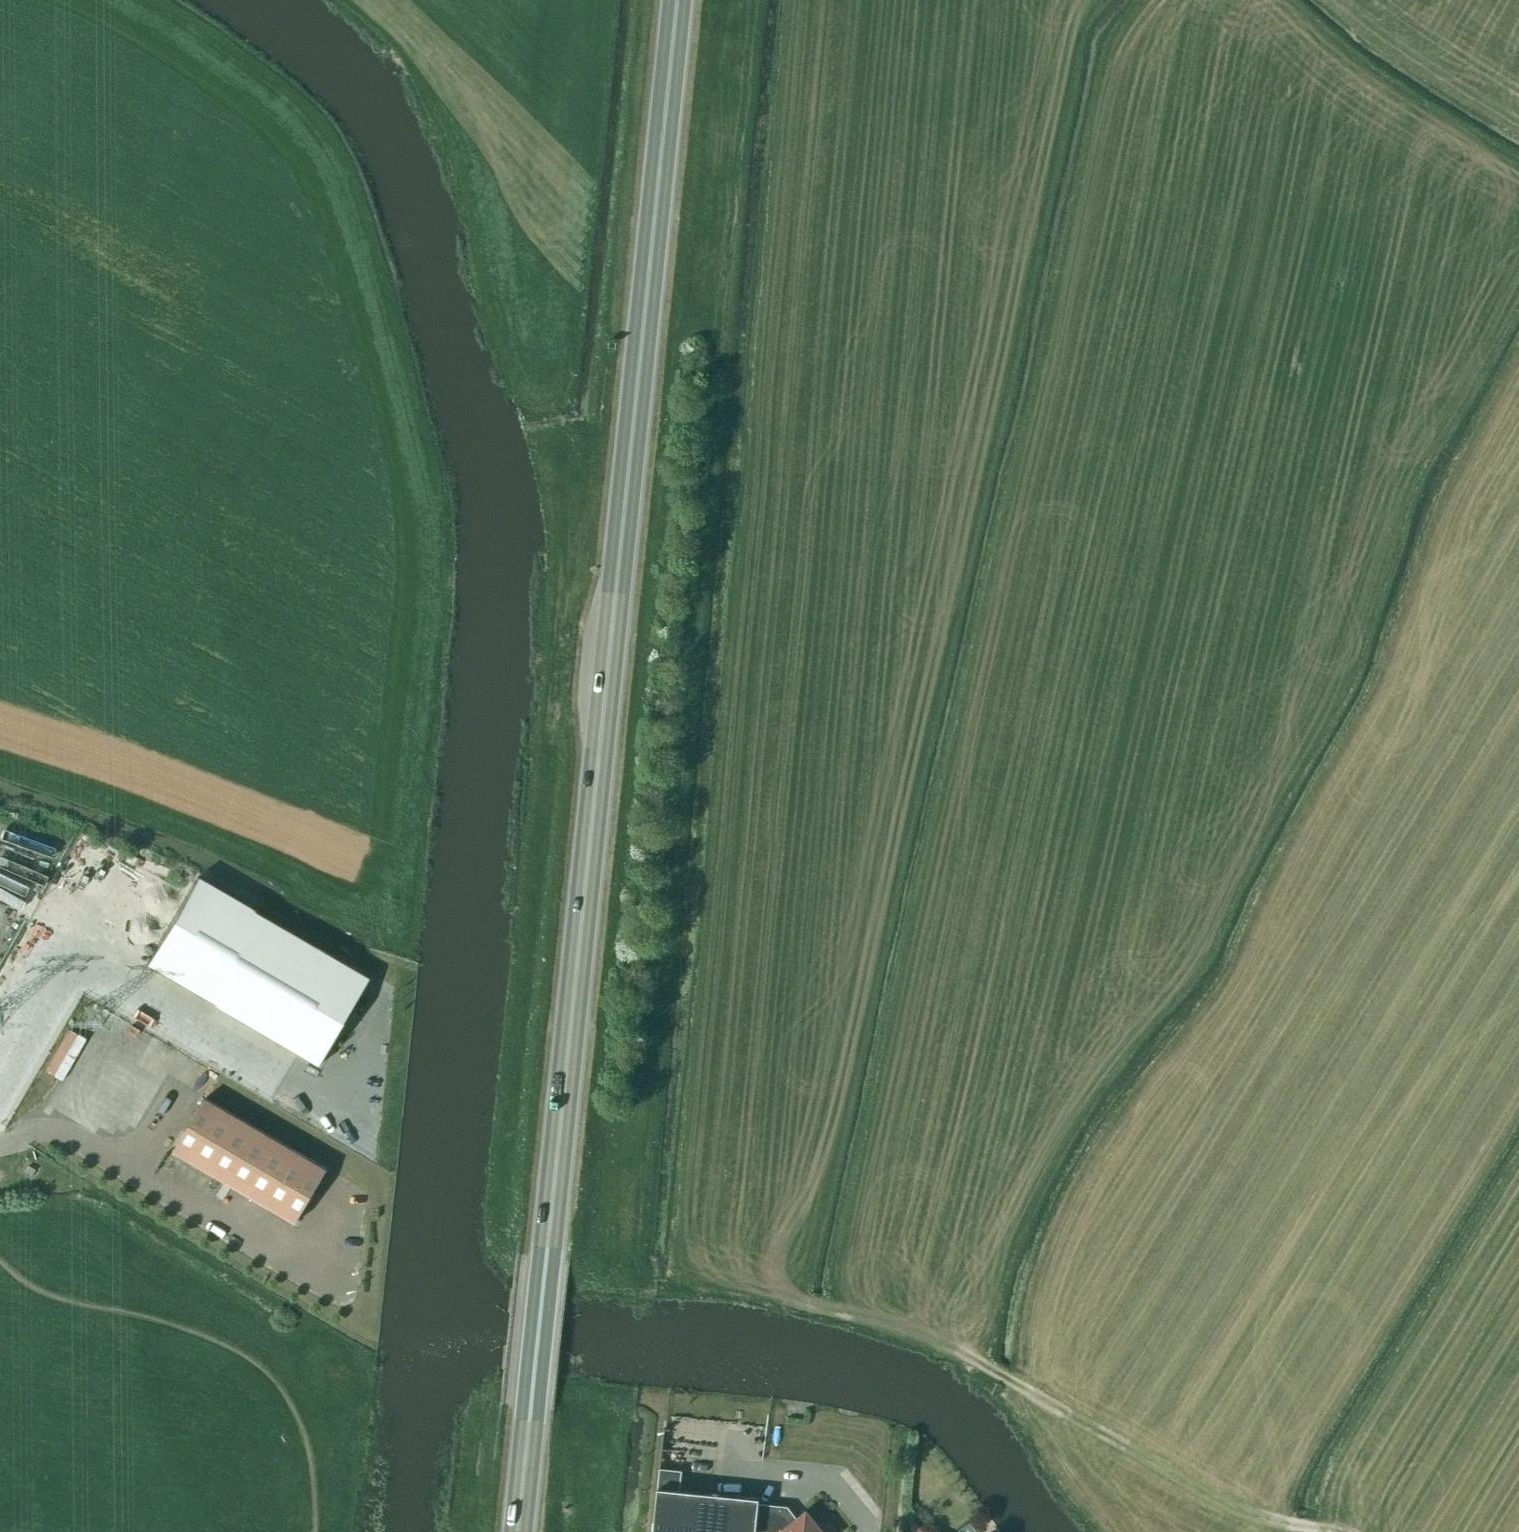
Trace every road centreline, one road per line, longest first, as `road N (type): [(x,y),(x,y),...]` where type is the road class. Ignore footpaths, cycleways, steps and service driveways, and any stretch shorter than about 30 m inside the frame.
road 1 (trunk): [(519,1531),(676,0)]
road 2 (track): [(1314,1531),(1216,1503),(941,1342),(788,1297)]

